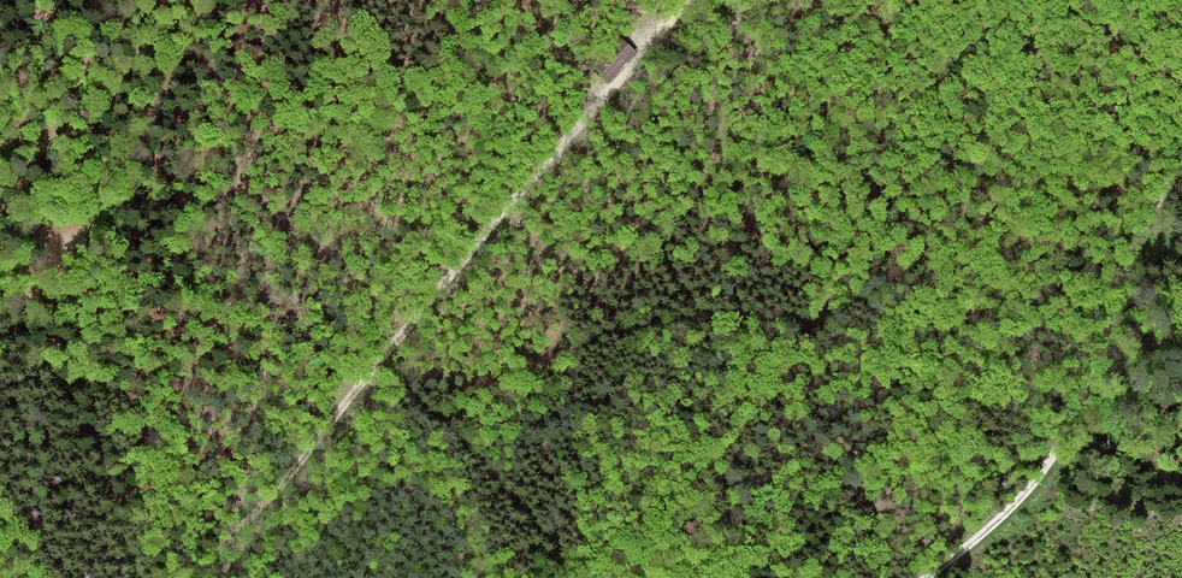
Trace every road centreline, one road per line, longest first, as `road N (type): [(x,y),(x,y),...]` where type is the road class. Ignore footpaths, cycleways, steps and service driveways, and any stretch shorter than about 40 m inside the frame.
road 1 (track): [(361,389),(426,394),(626,332),(708,319),(817,322),(957,241),(1061,208),(1181,142)]
road 2 (track): [(692,0),(224,545),(183,577)]
road 3 (track): [(228,539),(267,337),(268,237),(337,0)]
road 4 (track): [(1181,171),(1145,227),(1061,445),(1027,495),(933,577)]
road 5 (track): [(0,305),(103,211),(147,103),(202,0)]
road 6 (track): [(781,0),(657,39)]

